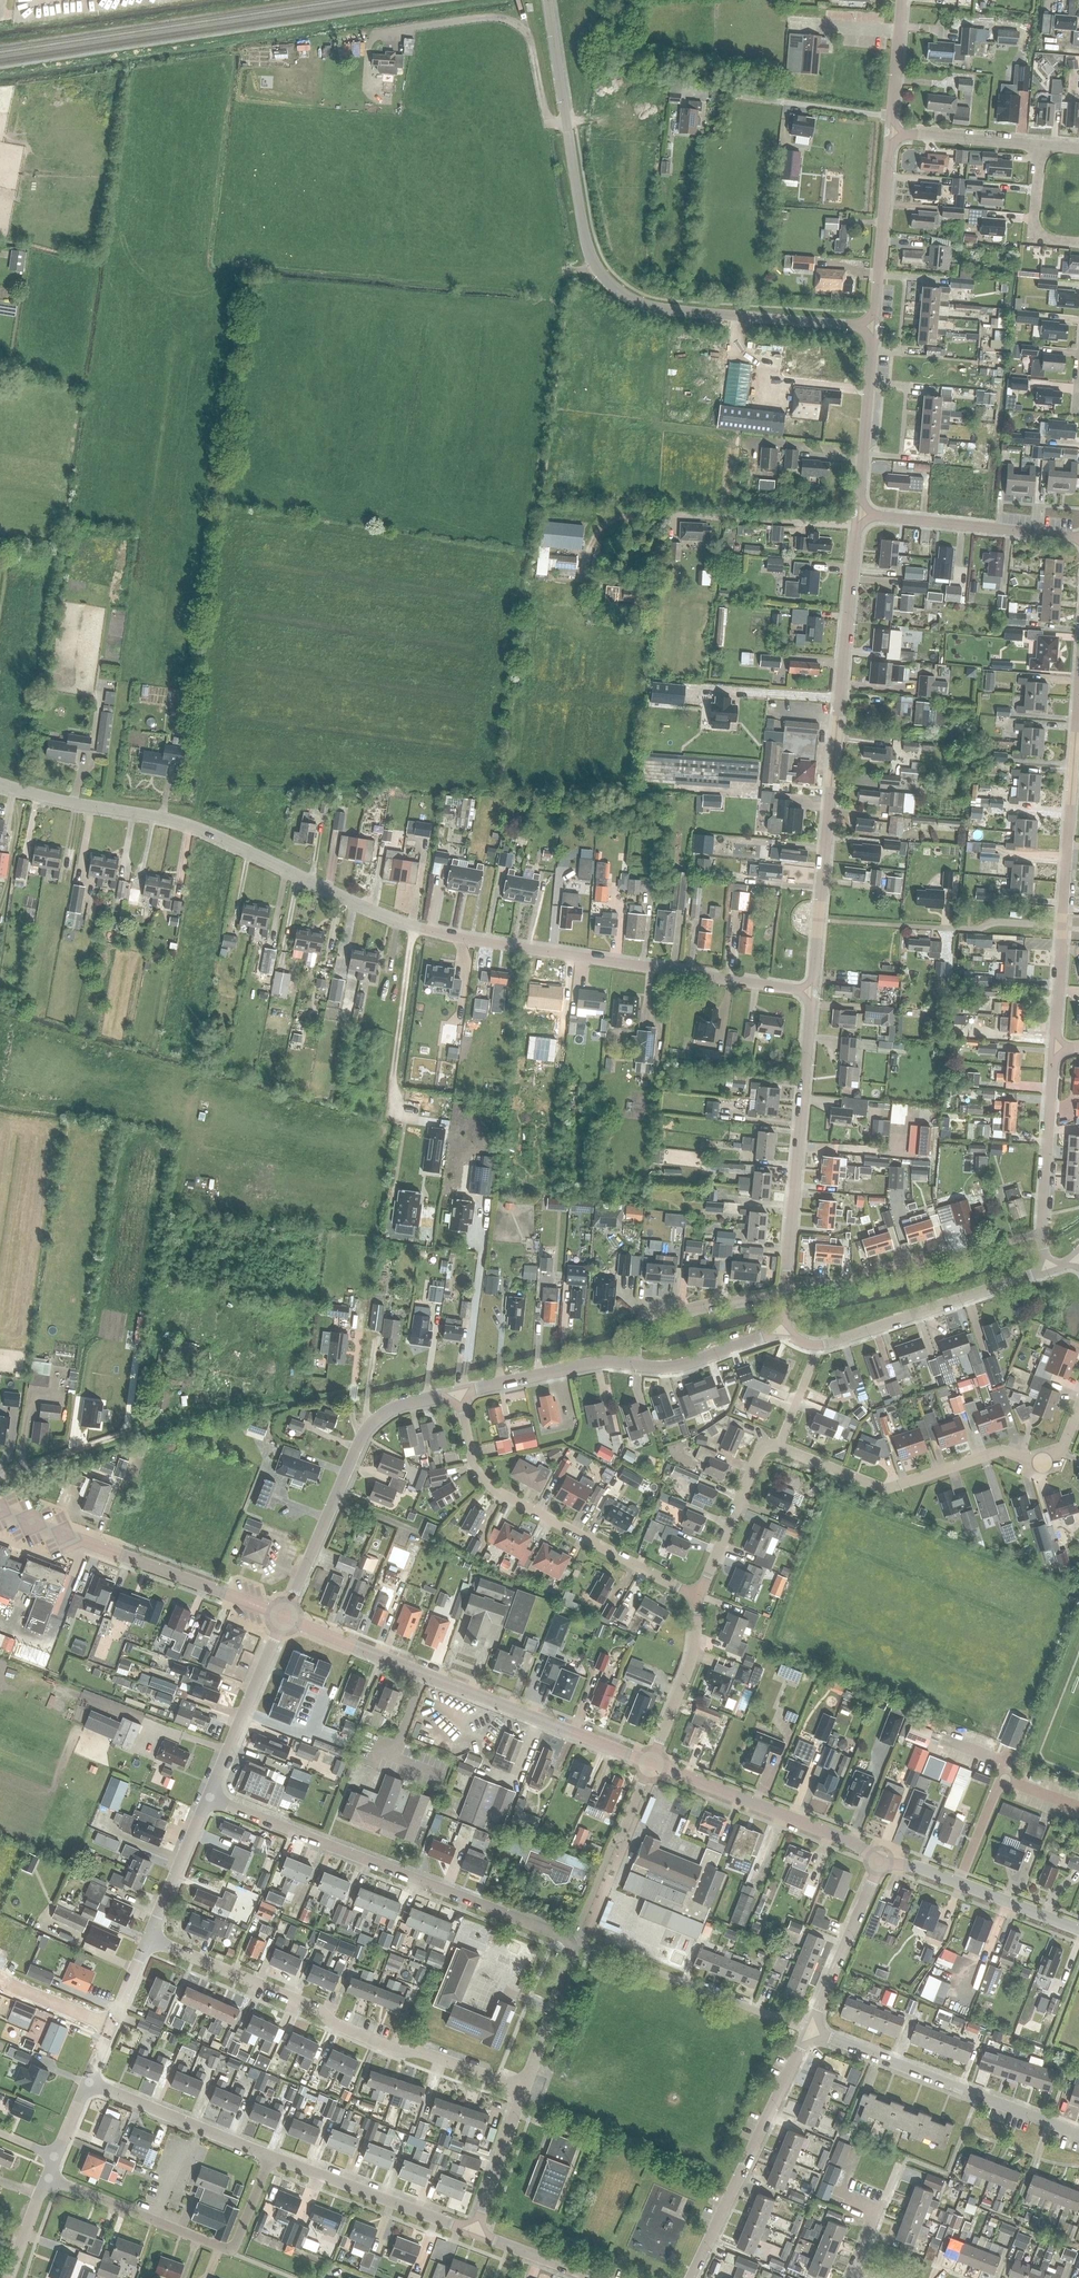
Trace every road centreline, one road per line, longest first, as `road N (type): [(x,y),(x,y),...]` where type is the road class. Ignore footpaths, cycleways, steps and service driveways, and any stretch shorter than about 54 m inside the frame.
road 1 (tertiary): [(876,327),(658,308),(601,275),(583,228),(547,0)]
road 2 (unclassified): [(443,935),(397,923),(182,824),(52,802),(0,785)]
road 3 (tertiary): [(812,992),(857,527)]
road 4 (unclassified): [(525,2088),(149,1938)]
road 5 (tertiary): [(651,1763),(285,1617)]
road 6 (residential): [(574,1941),(209,1799)]
road 7 (residential): [(812,992),(443,935)]
road 8 (residential): [(778,1446),(885,1489),(1005,1450),(1029,1459),(1063,1447),(1078,1407)]
road 9 (residential): [(1055,1051),(1078,711)]
road 10 (residential): [(698,1598),(486,1484),(474,1466),(459,1391)]
road 11 (unclassified): [(592,575),(626,572),(636,515),(857,527)]
road 12 (tertiary): [(285,1617),(365,1430),(404,1402),(459,1391)]
road 13 (tertiary): [(285,1617),(0,1510)]
road 14 (tertiary): [(785,1292),(812,992)]
road 15 (residential): [(48,2177),(223,2249),(238,2239),(269,2156)]
road 16 (residential): [(1078,2134),(808,2029)]
road 17 (residential): [(693,2277),(808,2029)]
road 18 (residential): [(785,1292),(903,1273),(1040,1232)]
road 19 (residential): [(808,2029),(574,1941)]
road 20 (tertiary): [(882,1855),(651,1763)]
road 21 (unclassified): [(1049,1269),(819,1346)]
road 22 (residential): [(1078,537),(859,514)]
road 23 (residential): [(472,2233),(269,2156)]
road 24 (unclassified): [(209,1799),(285,1617)]
road 25 (residential): [(269,2156),(89,2081)]
road 26 (residential): [(574,1941),(651,1763)]
road 27 (unclassified): [(876,327),(893,134)]
road 28 (residential): [(637,1364),(642,1317),(785,1292)]
road 29 (residential): [(808,2029),(882,1855)]
road 30 (tertiary): [(859,514),(876,327)]
road 31 (residential): [(1040,1232),(1055,1051)]
road 32 (tertiary): [(459,1391),(590,1364),(637,1364)]
road 33 (residential): [(698,1598),(760,1452),(778,1446)]
road 34 (residential): [(651,1763),(693,1654),(698,1598)]
road 35 (track): [(0,1477),(145,1426),(152,1411)]
road 36 (residential): [(525,2088),(574,1941)]
road 37 (residential): [(472,2233),(525,2088)]
road 38 (unclassified): [(149,1938),(209,1799)]
road 39 (tertiary): [(637,1364),(681,1364),(780,1326)]
road 40 (residential): [(1041,145),(893,134)]
road 41 (unclassified): [(893,134),(901,0)]
road 42 (residential): [(1078,243),(1038,233),(1041,145)]
road 43 (residential): [(472,2233),(593,2277)]
road 44 (tertiary): [(1078,1930),(960,1884)]
road 45 (residential): [(0,1978),(113,2025)]

